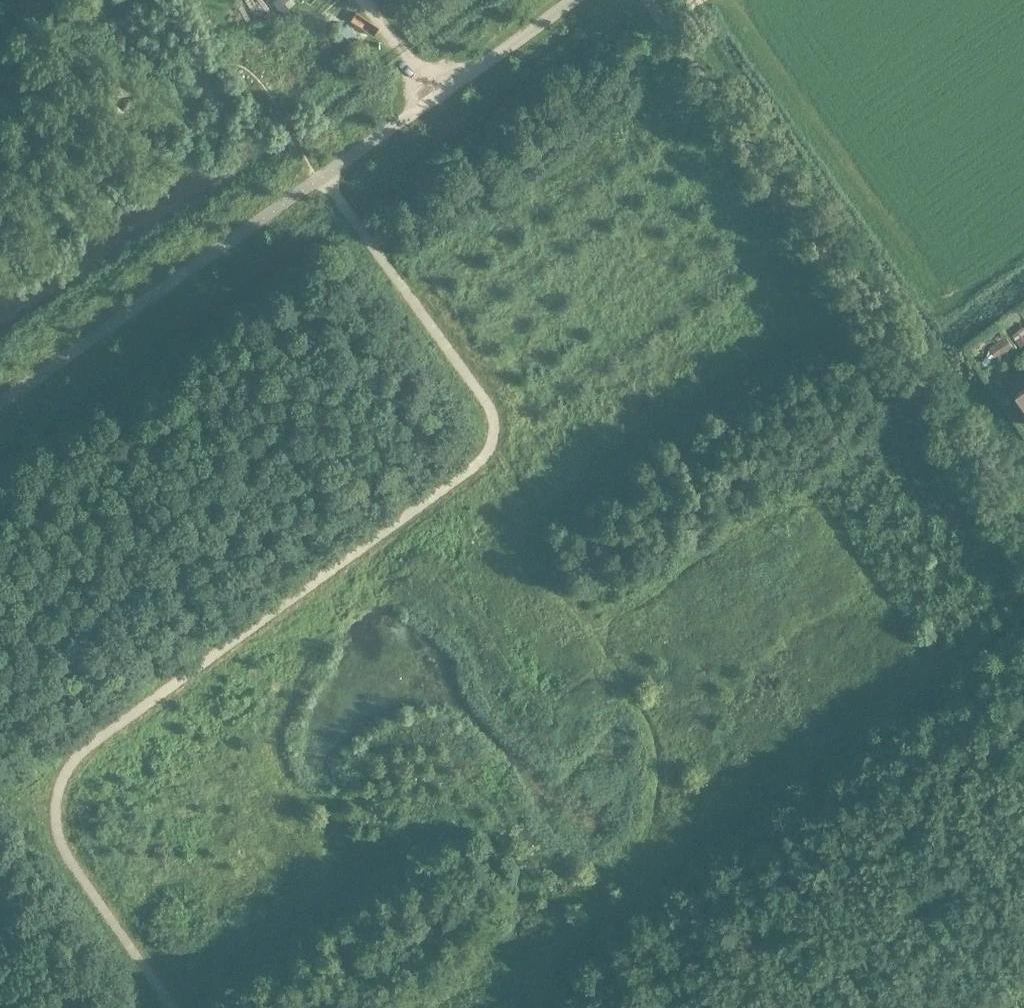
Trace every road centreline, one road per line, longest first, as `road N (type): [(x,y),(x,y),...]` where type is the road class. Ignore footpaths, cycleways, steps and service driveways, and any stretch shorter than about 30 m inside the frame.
road 1 (residential): [(429,99),(575,0)]

